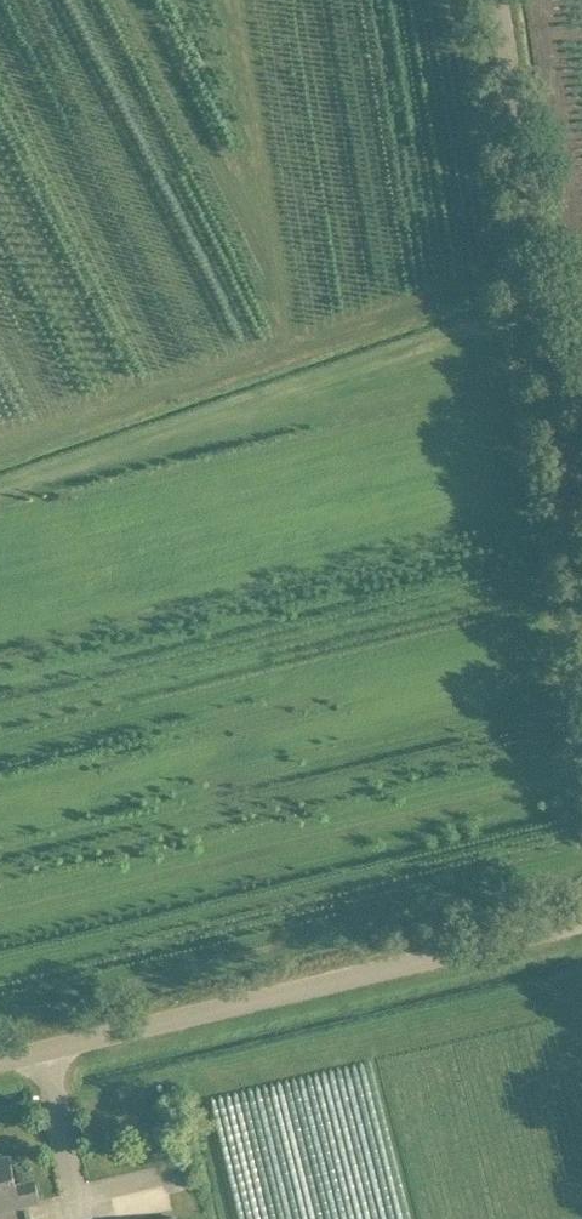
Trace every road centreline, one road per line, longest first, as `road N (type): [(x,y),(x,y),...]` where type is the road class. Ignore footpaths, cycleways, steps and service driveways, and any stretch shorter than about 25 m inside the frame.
road 1 (unclassified): [(0,1060),(581,921)]
road 2 (unclassified): [(581,518),(500,0)]

